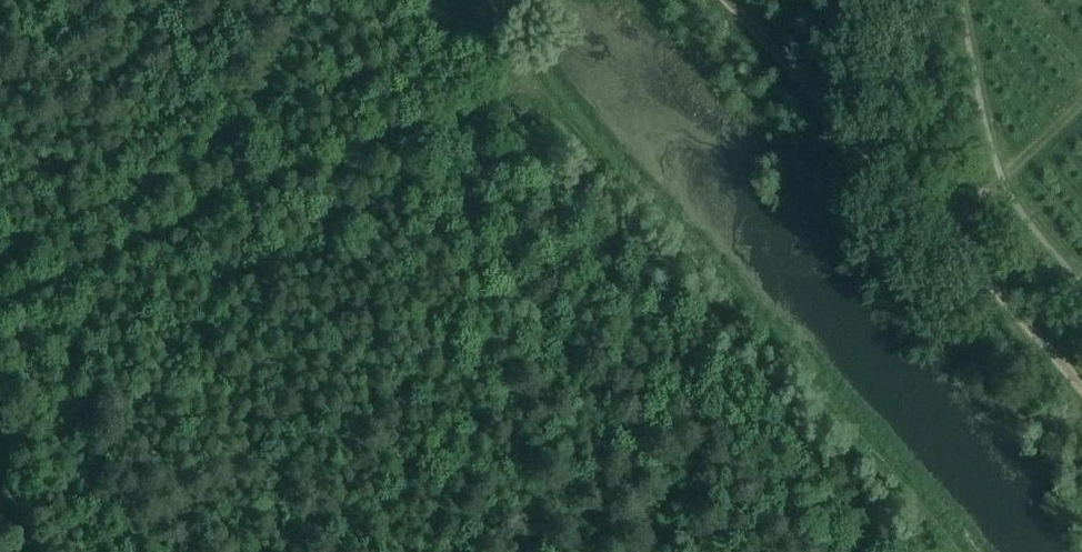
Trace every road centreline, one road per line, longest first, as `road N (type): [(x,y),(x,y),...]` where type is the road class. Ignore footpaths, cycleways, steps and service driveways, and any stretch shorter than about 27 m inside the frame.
road 1 (track): [(457,0),(527,80),(0,305)]
road 2 (track): [(527,80),(963,551)]
road 3 (track): [(727,0),(1081,388)]

